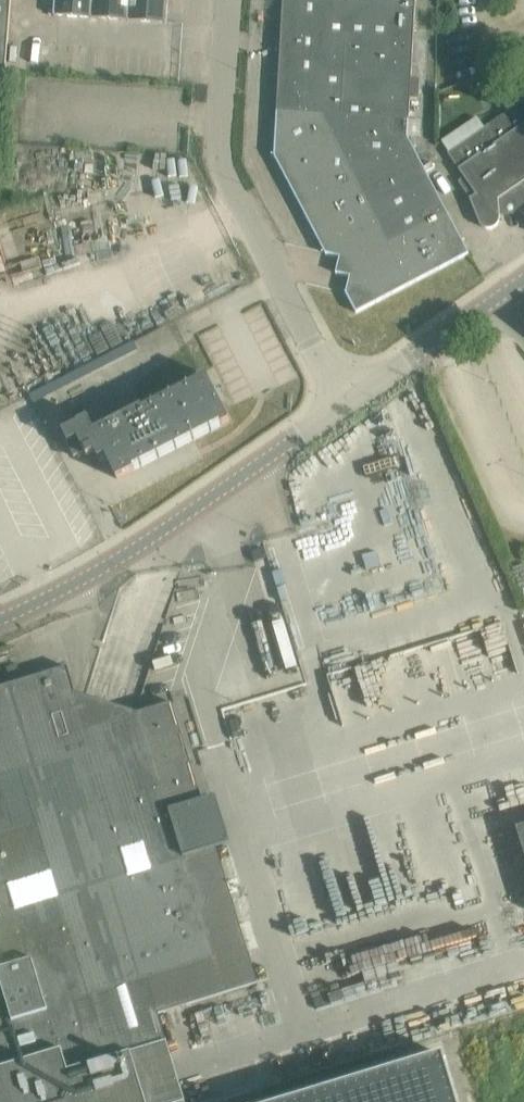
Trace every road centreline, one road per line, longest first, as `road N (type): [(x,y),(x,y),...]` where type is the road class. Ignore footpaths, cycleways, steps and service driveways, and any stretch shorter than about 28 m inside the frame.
road 1 (unclassified): [(343,402),(227,172),(220,109),(227,0)]
road 2 (unclassified): [(0,625),(156,532),(343,402)]
road 3 (unclassified): [(343,402),(523,278)]

